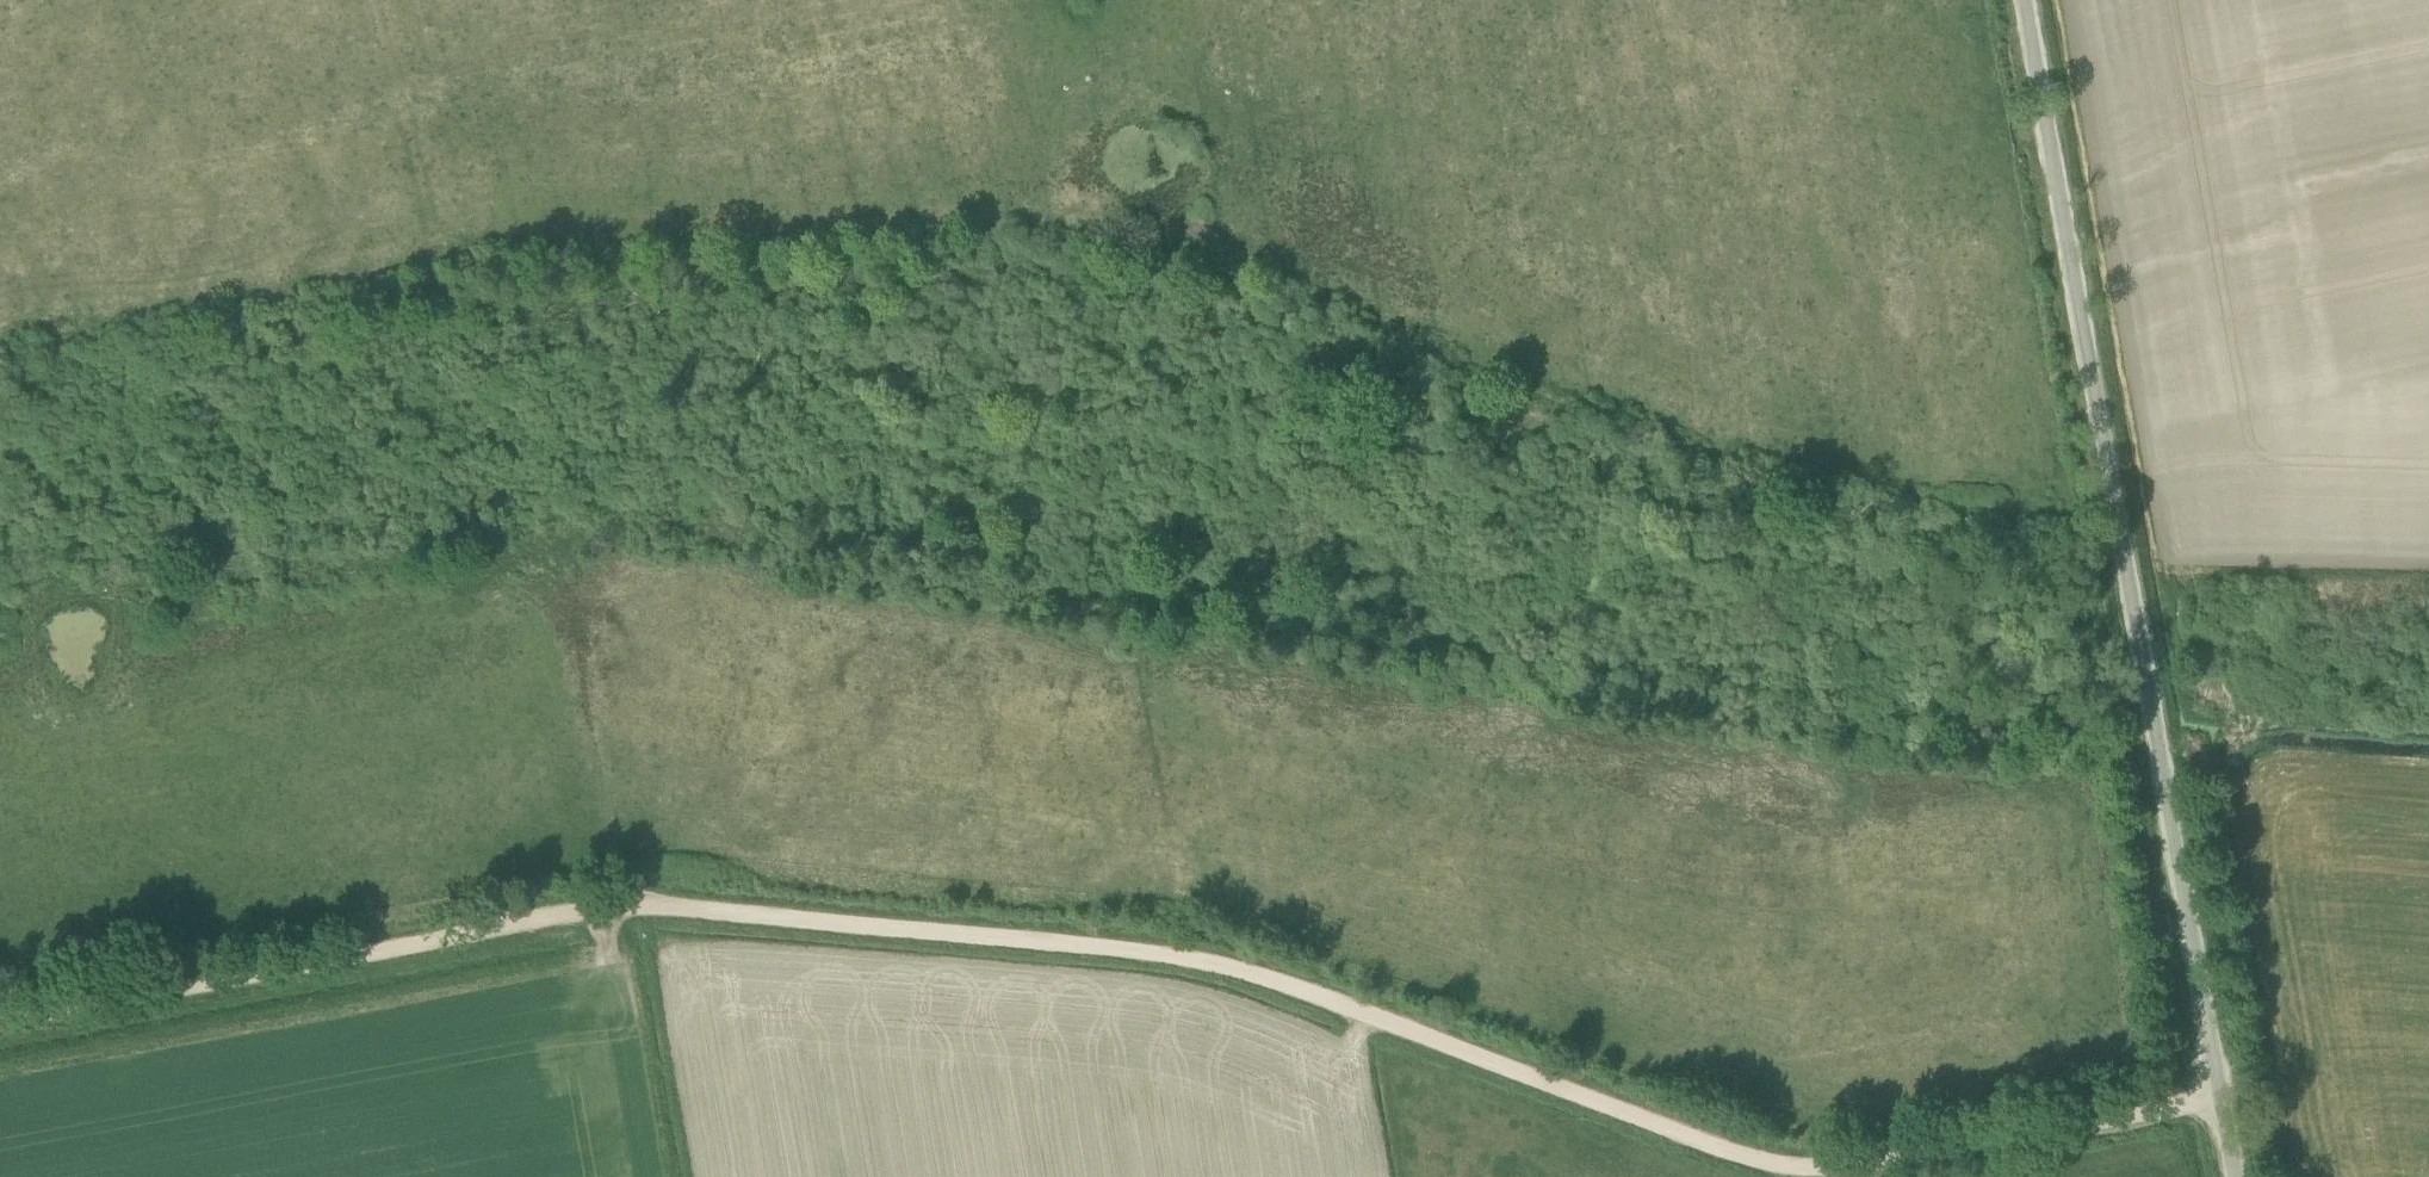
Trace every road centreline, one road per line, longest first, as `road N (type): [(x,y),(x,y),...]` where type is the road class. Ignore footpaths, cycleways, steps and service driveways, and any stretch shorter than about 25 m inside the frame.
road 1 (track): [(2230,1090),(1906,1164),(1779,1165),(1185,950),(643,906),(0,1021)]
road 2 (unclassified): [(2244,1176),(2150,597),(2038,0)]

